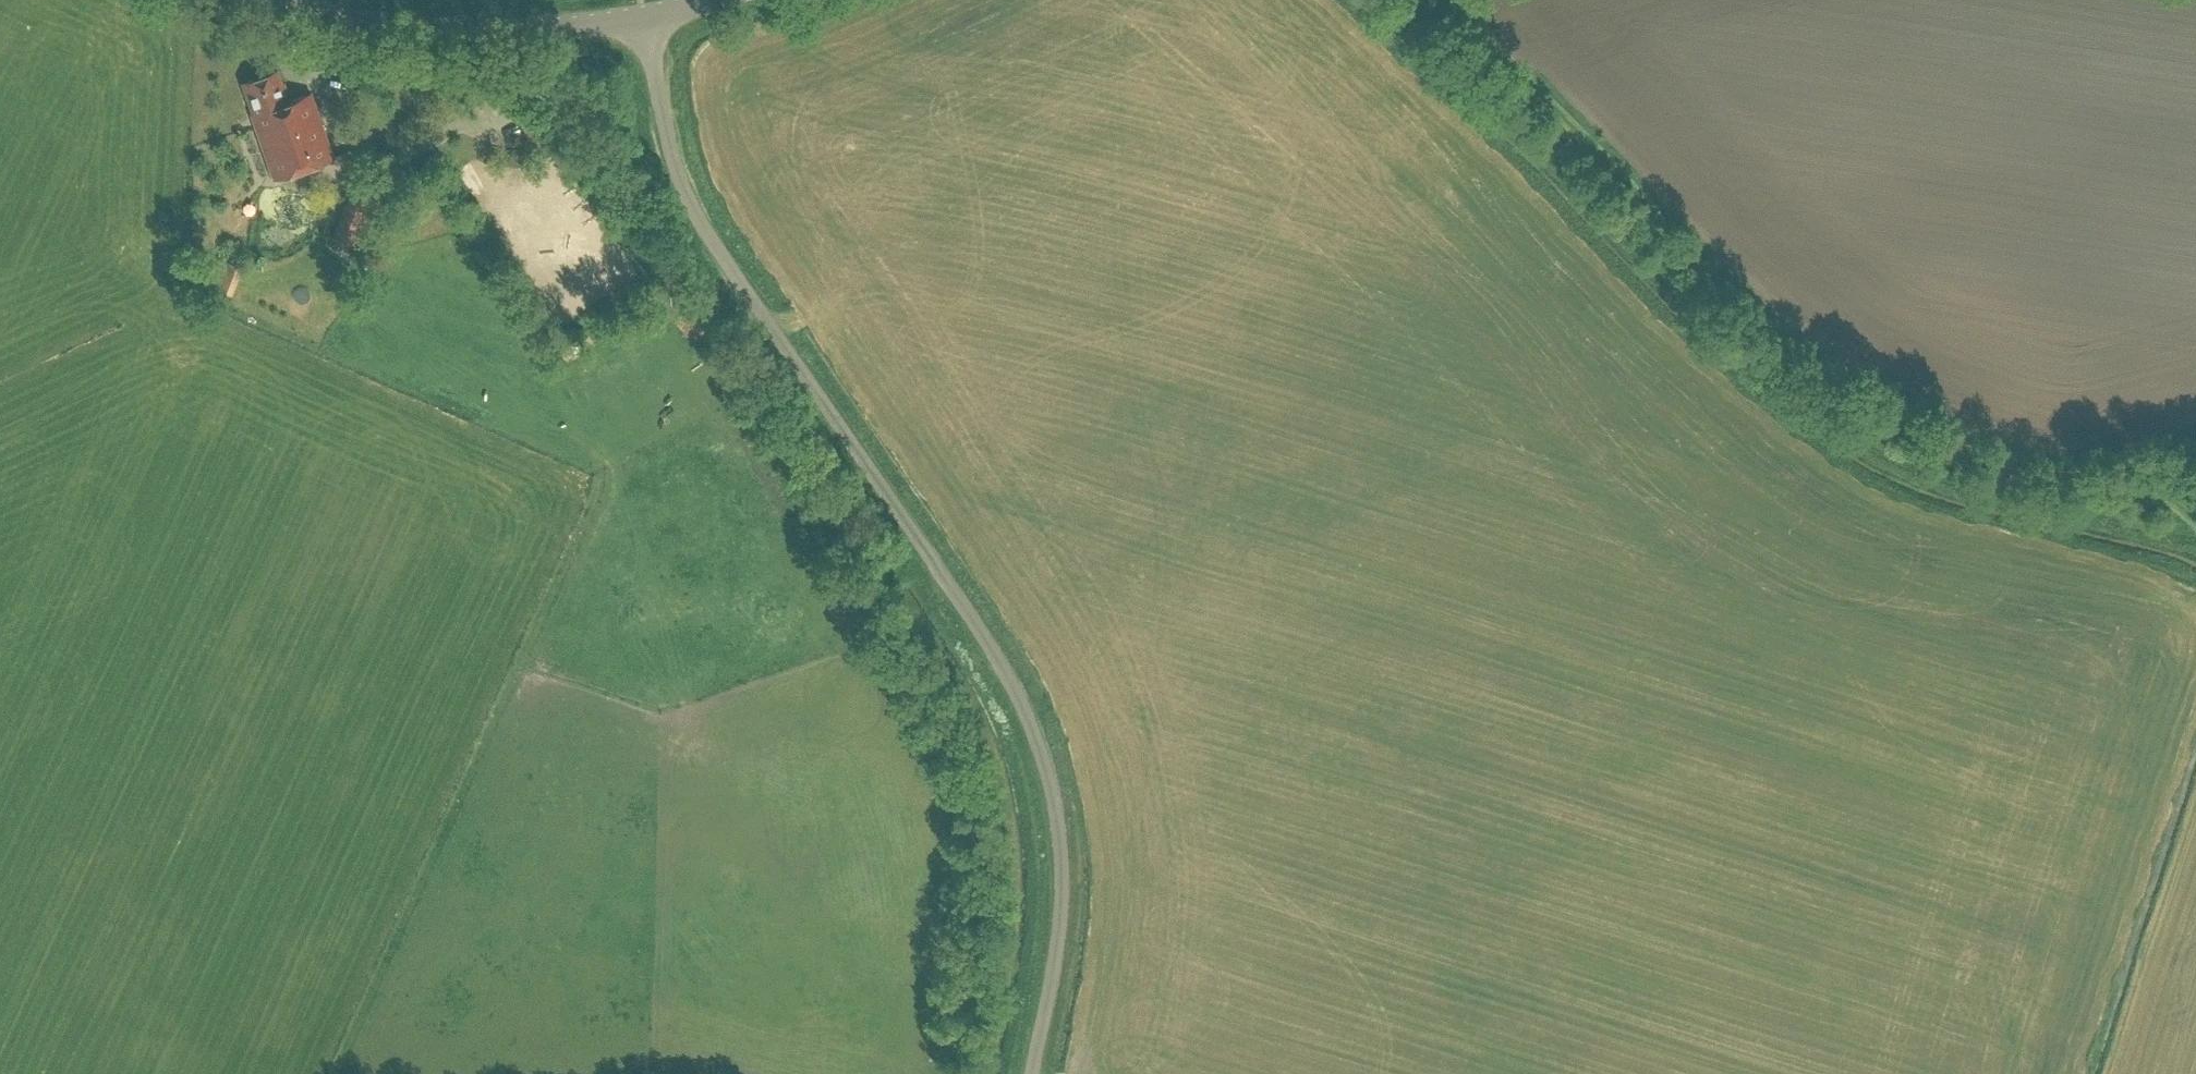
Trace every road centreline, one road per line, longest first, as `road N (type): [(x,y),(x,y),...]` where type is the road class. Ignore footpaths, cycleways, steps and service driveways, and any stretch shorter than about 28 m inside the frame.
road 1 (unclassified): [(1029,1073),(1055,955),(1060,839),(1040,754),(987,642),(689,202),(644,20)]
road 2 (track): [(1426,0),(1744,309),(1823,369),(1901,416),(1976,447),(2053,470),(2149,484),(2195,509)]
road 3 (tertiary): [(644,20),(495,29),(371,21),(275,0)]

